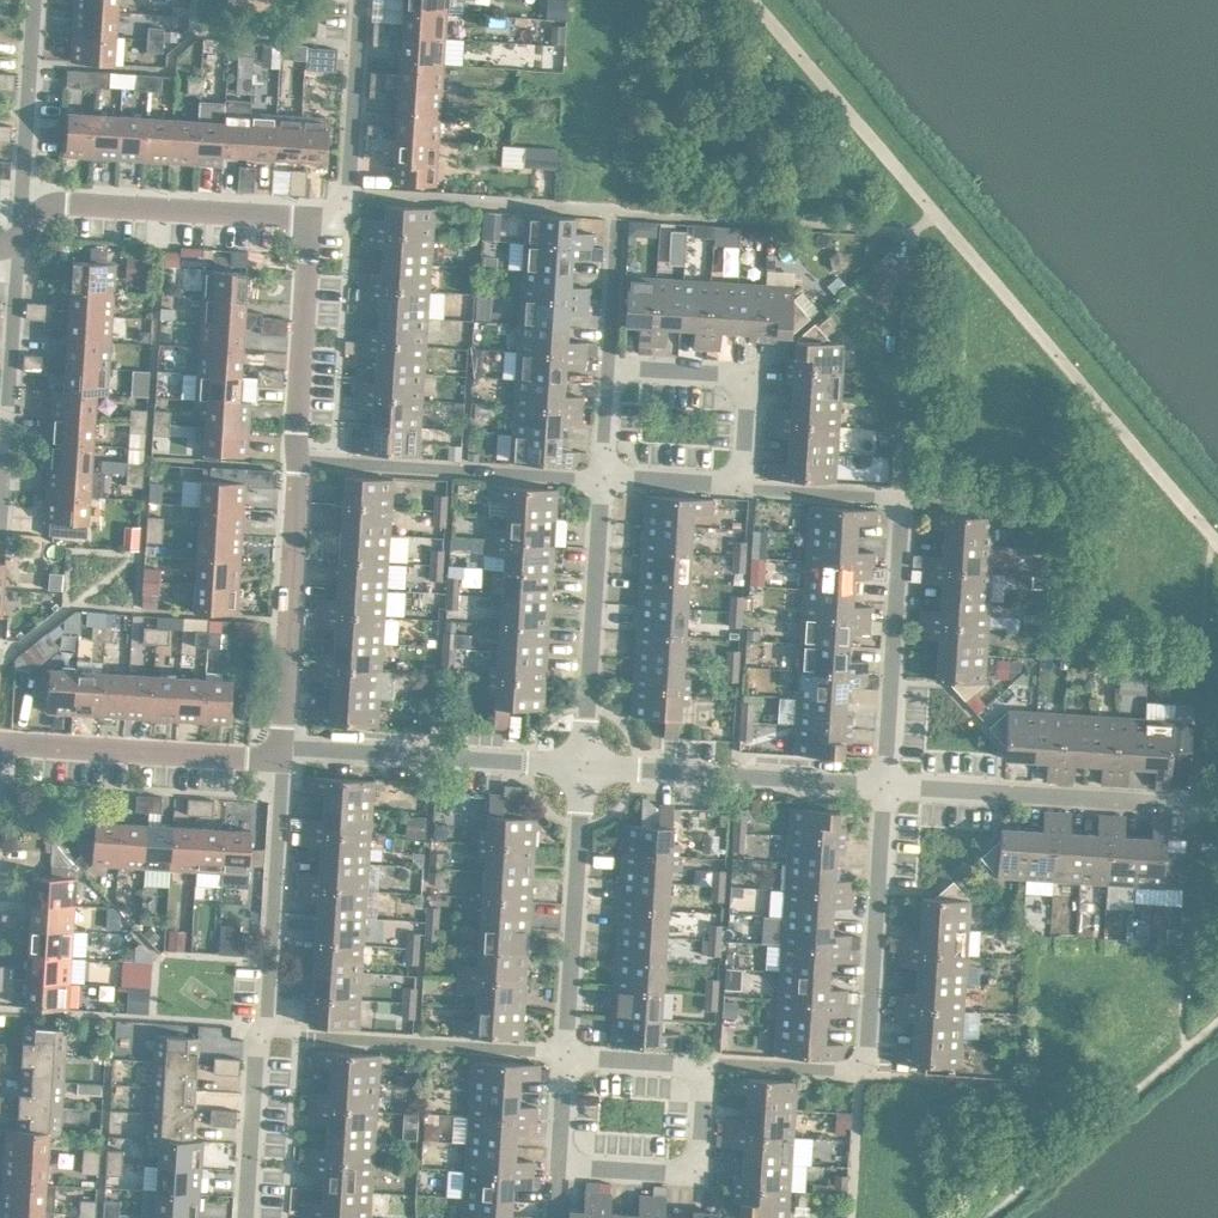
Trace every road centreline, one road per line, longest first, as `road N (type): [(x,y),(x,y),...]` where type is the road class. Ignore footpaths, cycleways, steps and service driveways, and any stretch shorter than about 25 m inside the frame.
road 1 (residential): [(704,1052),(857,1059),(878,775)]
road 2 (residential): [(1190,794),(878,775)]
road 3 (residential): [(575,756),(292,739),(271,747)]
road 4 (residential): [(594,465),(290,446)]
road 5 (residential): [(878,775),(575,756)]
road 6 (unclassified): [(290,446),(271,747)]
road 7 (residential): [(259,1025),(559,1043)]
road 8 (residential): [(878,775),(896,483)]
road 9 (residential): [(575,756),(594,465)]
road 10 (unclassified): [(17,187),(306,208)]
road 11 (residential): [(559,1043),(575,756)]
road 12 (residential): [(259,1025),(271,747)]
road 13 (unclassified): [(271,747),(0,732)]
road 14 (residential): [(896,483),(912,214)]
road 15 (residential): [(740,474),(747,361),(601,352)]
road 16 (residential): [(552,1156),(697,1165),(704,1052)]
road 17 (unclassified): [(306,208),(290,446)]
road 18 (residential): [(306,208),(341,186),(348,0)]
road 19 (residential): [(241,1217),(259,1025)]
road 20 (residential): [(17,187),(25,0)]
road 21 (residential): [(0,402),(9,229)]
road 22 (residential): [(601,352),(610,195)]
road 23 (residential): [(896,483),(740,474)]
road 24 (residential): [(740,474),(594,465)]
road 25 (residential): [(559,1043),(704,1052)]

